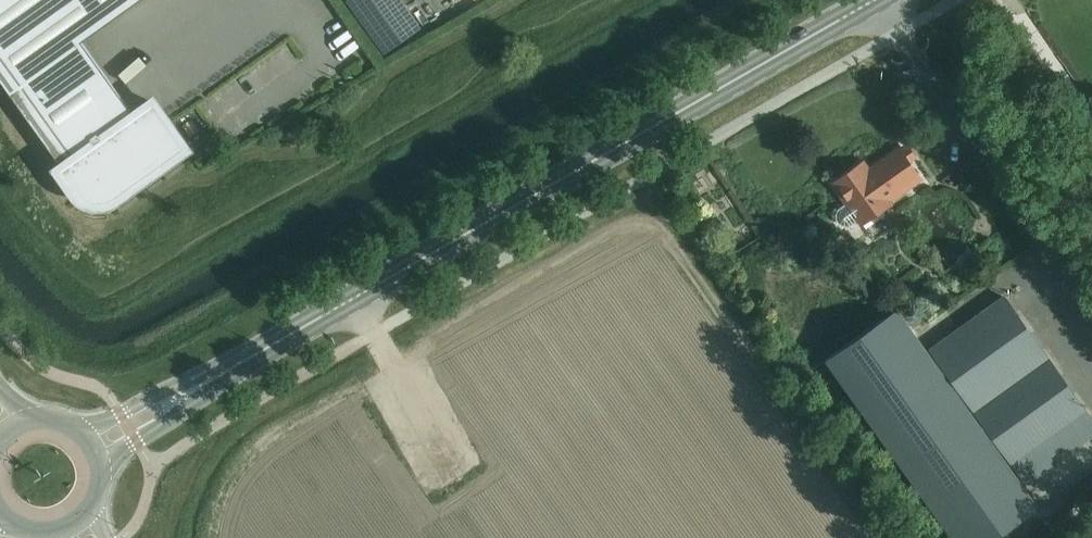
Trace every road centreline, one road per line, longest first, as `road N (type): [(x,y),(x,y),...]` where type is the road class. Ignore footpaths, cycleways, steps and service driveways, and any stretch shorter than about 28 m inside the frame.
road 1 (secondary): [(194,389),(879,0)]
road 2 (secondary): [(99,471),(194,389)]
road 3 (secondary): [(194,389),(82,435)]

